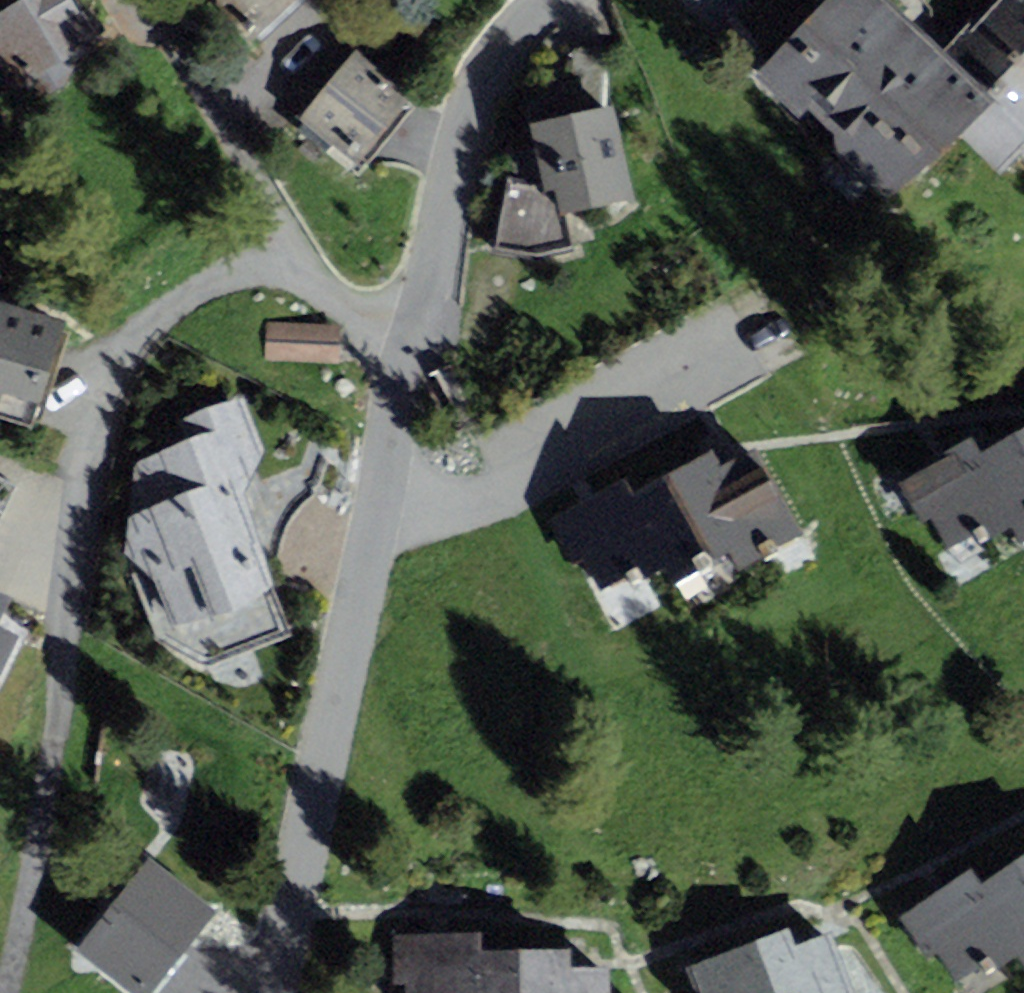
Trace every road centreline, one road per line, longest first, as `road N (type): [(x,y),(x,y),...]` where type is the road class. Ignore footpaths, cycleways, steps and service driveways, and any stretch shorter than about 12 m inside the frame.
road 1 (residential): [(271,992),(463,125),(495,54),(549,0)]

